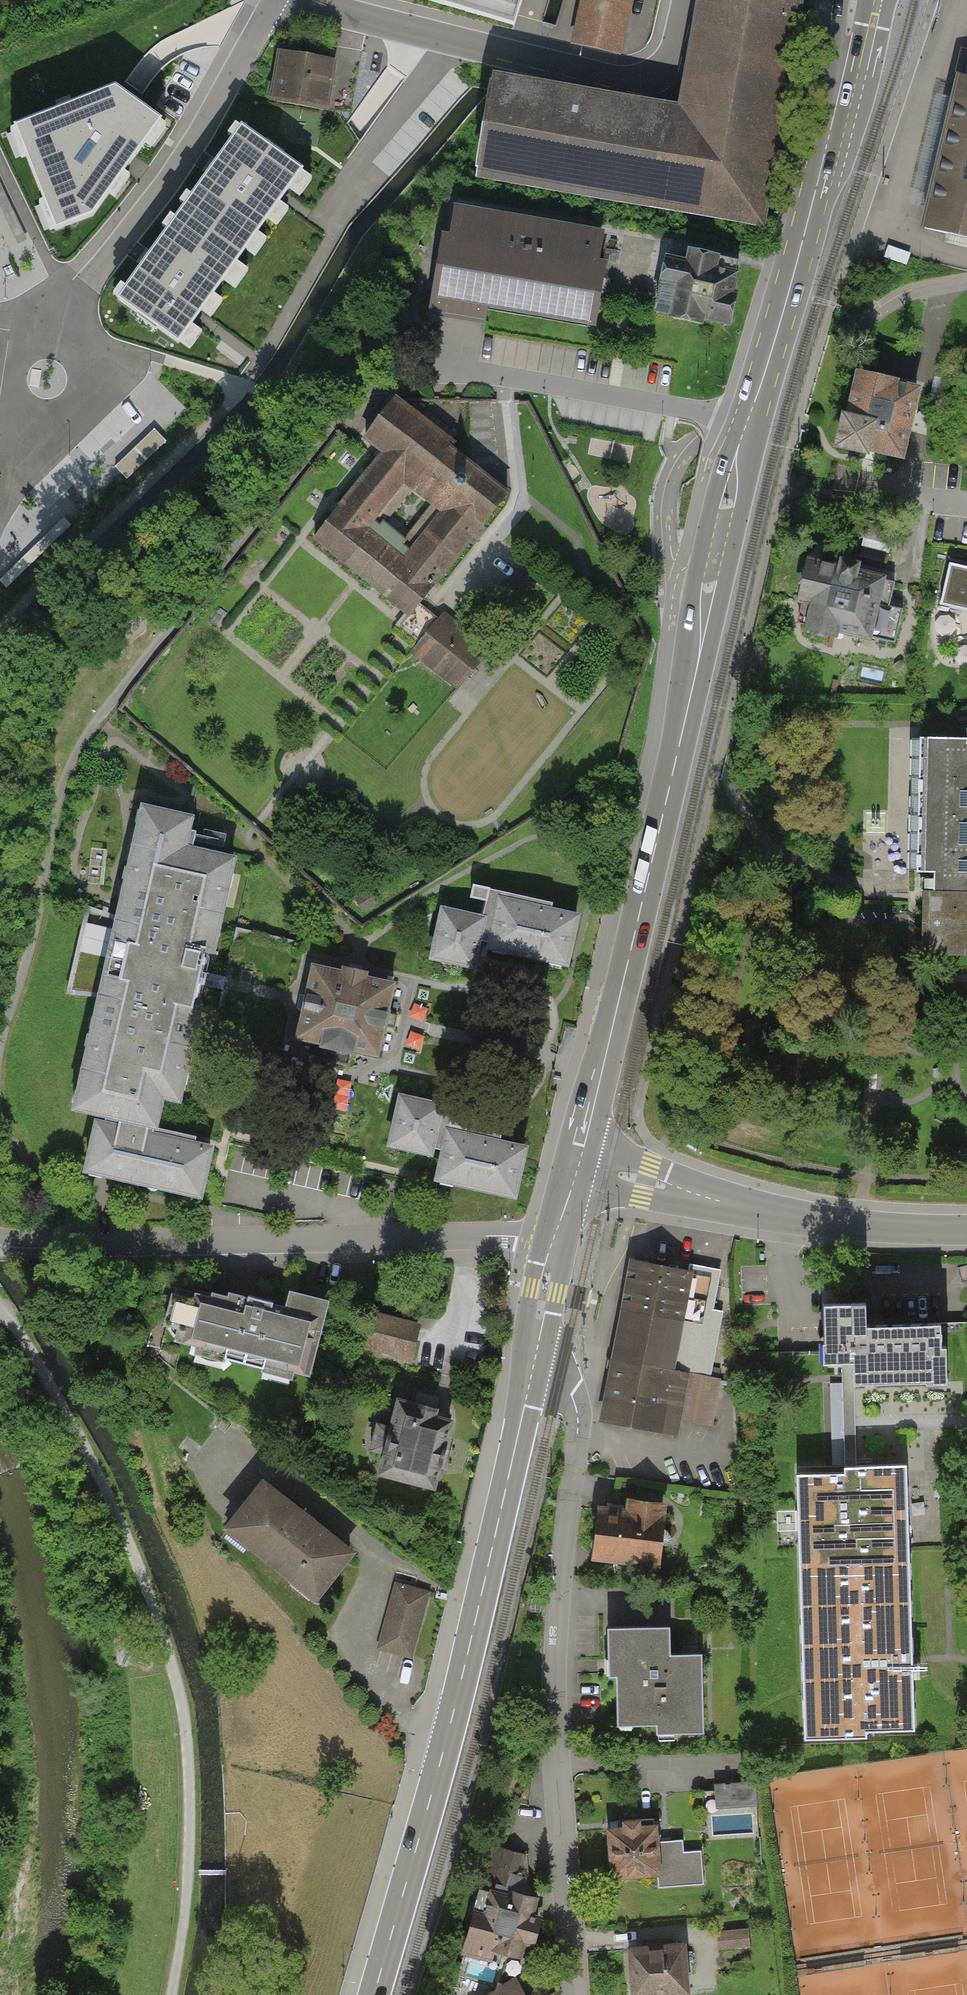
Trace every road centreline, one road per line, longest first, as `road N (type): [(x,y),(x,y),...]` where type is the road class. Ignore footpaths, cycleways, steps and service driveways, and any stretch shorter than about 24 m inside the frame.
road 1 (secondary): [(575,1165),(700,654),(726,512),(827,145),(855,0)]
road 2 (track): [(0,1311),(111,1502),(173,1668),(189,1794),(187,1896),(172,1994)]
road 3 (residential): [(531,1375),(558,1379),(578,1405),(555,1667),(572,1994)]
road 4 (secondary): [(374,1994),(461,1680),(531,1375)]
road 5 (residential): [(0,1241),(554,1241)]
road 6 (residential): [(966,1230),(781,1214),(575,1165)]
road 7 (residential): [(273,0),(188,153),(75,301)]
road 8 (residential): [(5,441),(29,463),(44,464),(105,401),(108,380),(75,301)]
road 9 (residential): [(688,0),(672,60),(652,79),(614,79),(520,57)]
road 10 (residential): [(520,57),(315,0)]
road 11 (residential): [(75,301),(18,365),(5,441)]
road 12 (secondary): [(531,1375),(554,1241)]

